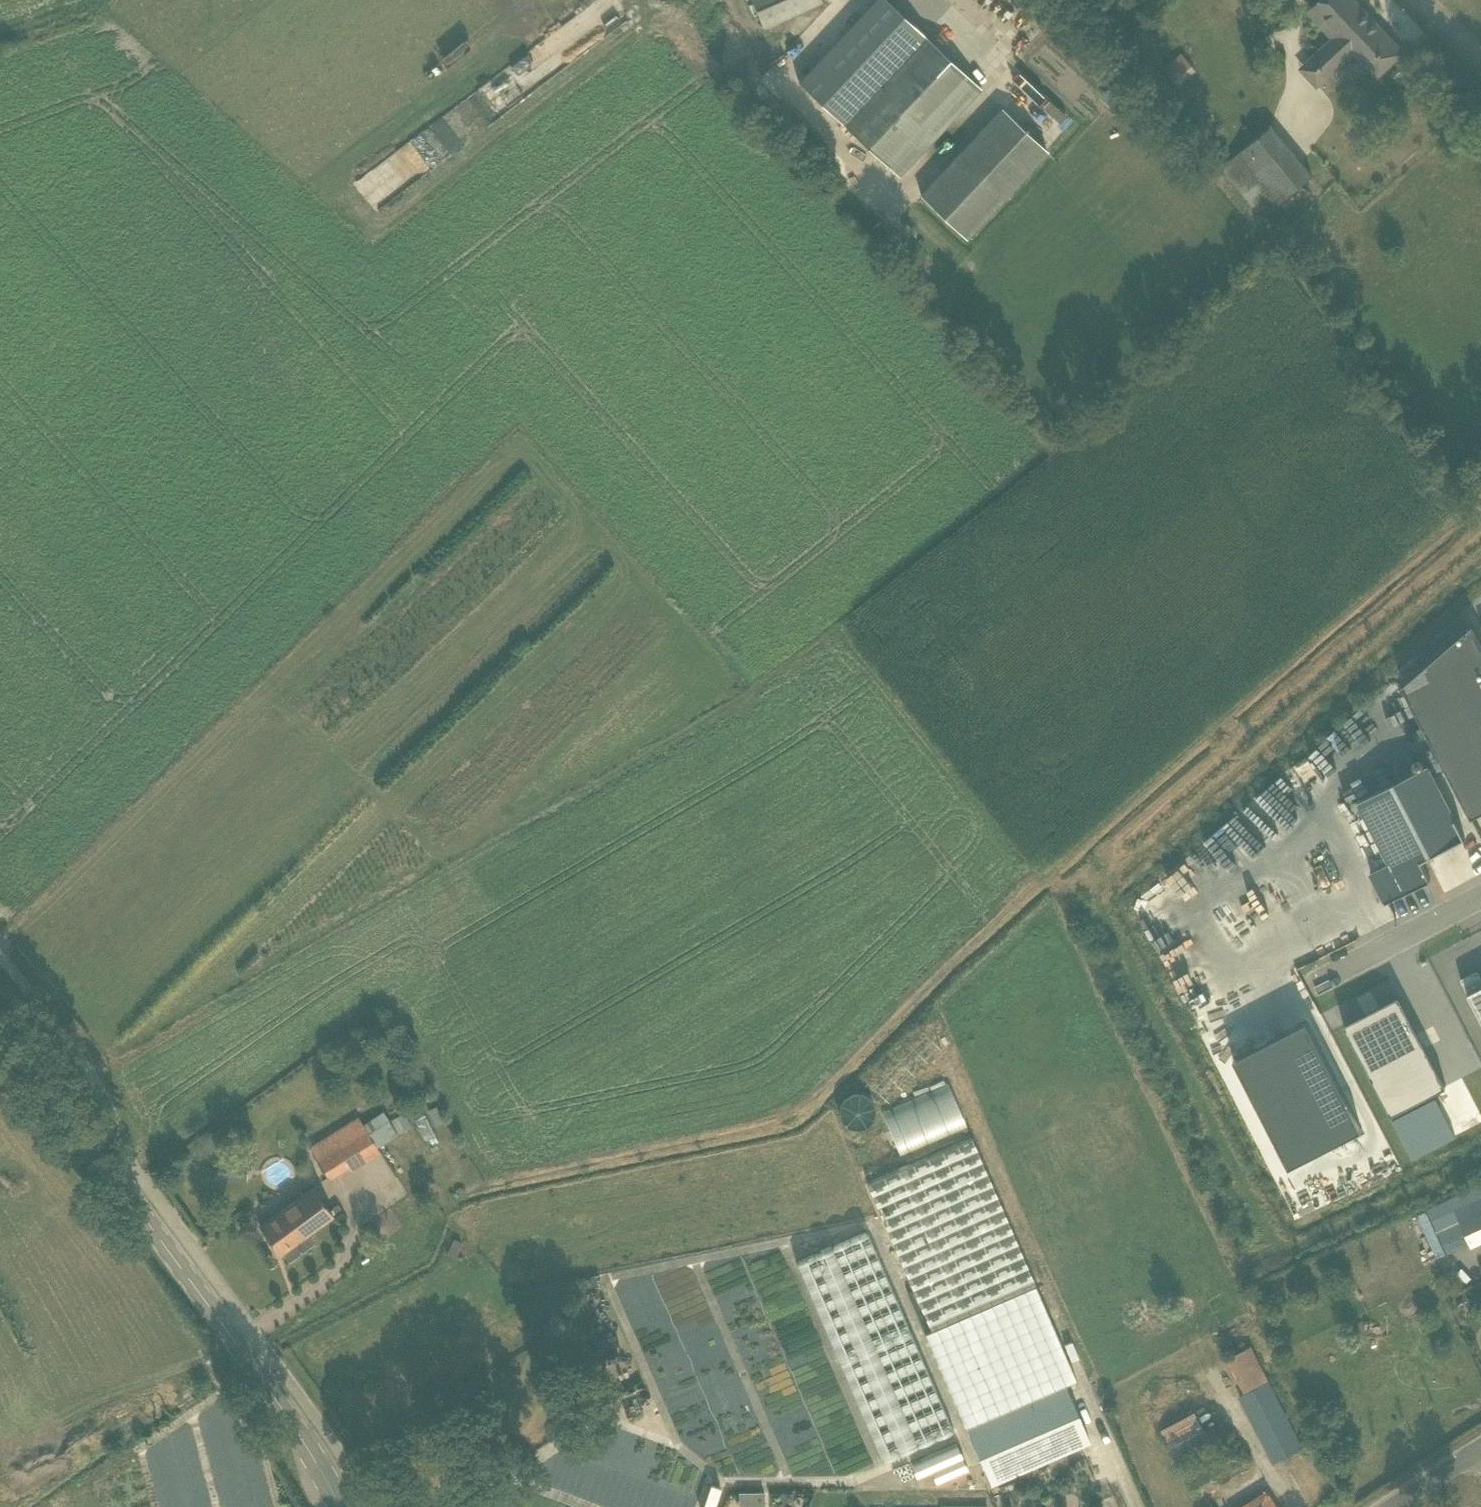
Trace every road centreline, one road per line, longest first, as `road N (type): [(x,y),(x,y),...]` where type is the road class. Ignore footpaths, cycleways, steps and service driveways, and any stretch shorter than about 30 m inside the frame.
road 1 (secondary): [(341,1506),(278,1402),(0,1022)]
road 2 (unclassified): [(1480,897),(1312,985)]

